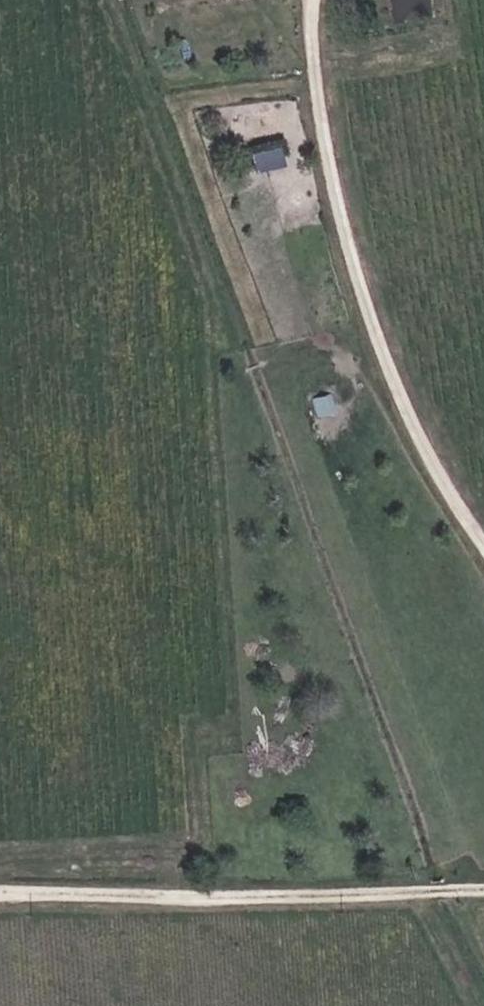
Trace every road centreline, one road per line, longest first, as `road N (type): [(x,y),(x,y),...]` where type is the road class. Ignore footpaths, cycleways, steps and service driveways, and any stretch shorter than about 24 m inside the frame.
road 1 (track): [(319,0),(319,73),(362,276),(436,460),(483,537)]
road 2 (track): [(483,893),(0,895)]

